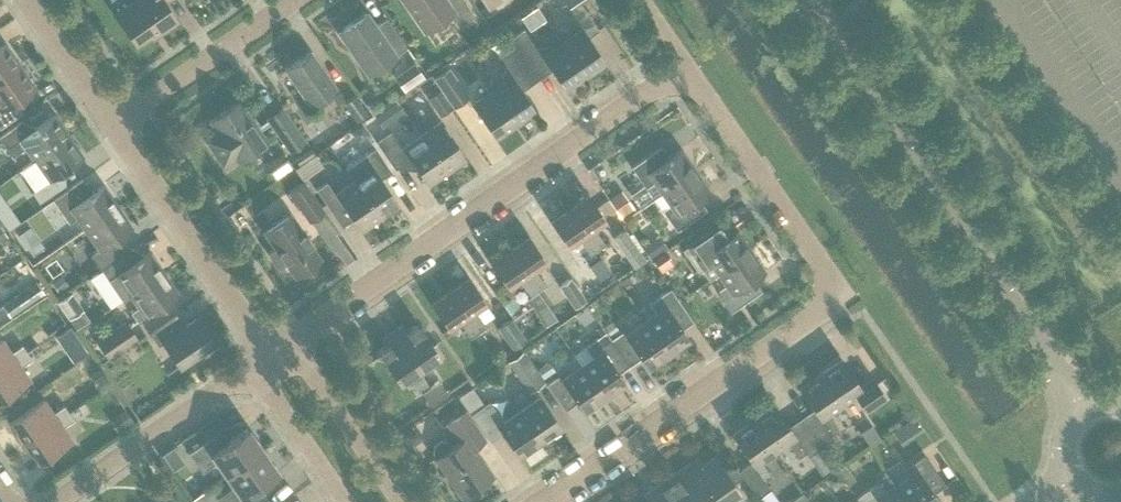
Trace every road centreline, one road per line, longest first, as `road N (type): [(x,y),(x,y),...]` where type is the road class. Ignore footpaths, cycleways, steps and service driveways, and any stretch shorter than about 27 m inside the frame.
road 1 (residential): [(545,501),(843,297),(684,65)]
road 2 (residential): [(269,352),(684,65)]
road 3 (tertiary): [(1084,410),(800,0)]
road 4 (residential): [(269,352),(112,126)]
road 5 (residential): [(269,352),(56,501)]
road 6 (residential): [(112,126),(292,0)]
road 7 (residential): [(401,501),(306,366),(269,352)]
road 8 (residential): [(269,352),(270,390),(347,501)]
road 9 (residential): [(112,126),(26,0)]

